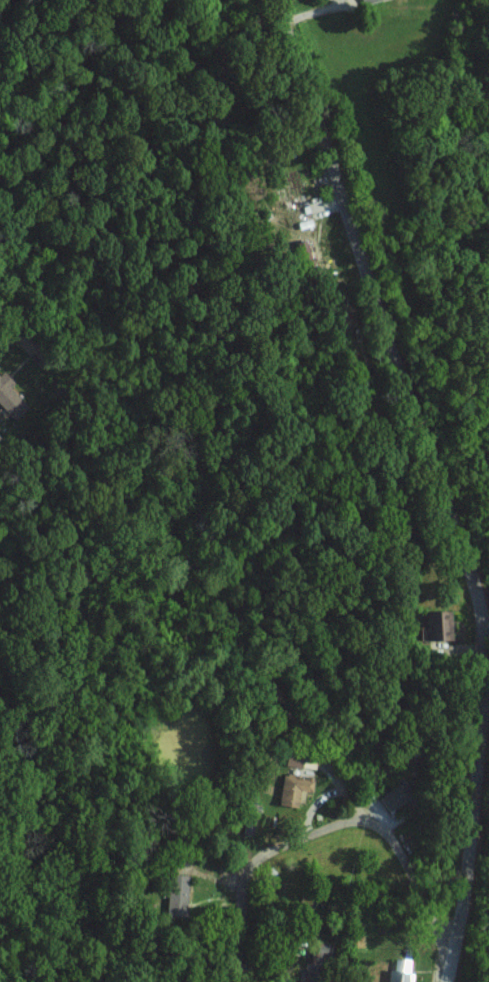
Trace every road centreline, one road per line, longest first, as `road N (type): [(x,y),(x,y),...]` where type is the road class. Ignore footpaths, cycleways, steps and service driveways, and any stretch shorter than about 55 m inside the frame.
road 1 (residential): [(269,0),(313,100),(423,435),(479,577),(479,708),(451,981)]
road 2 (residential): [(40,394),(96,428),(165,525),(238,656),(417,883),(455,957)]
road 3 (residential): [(375,827),(249,877),(234,981)]

